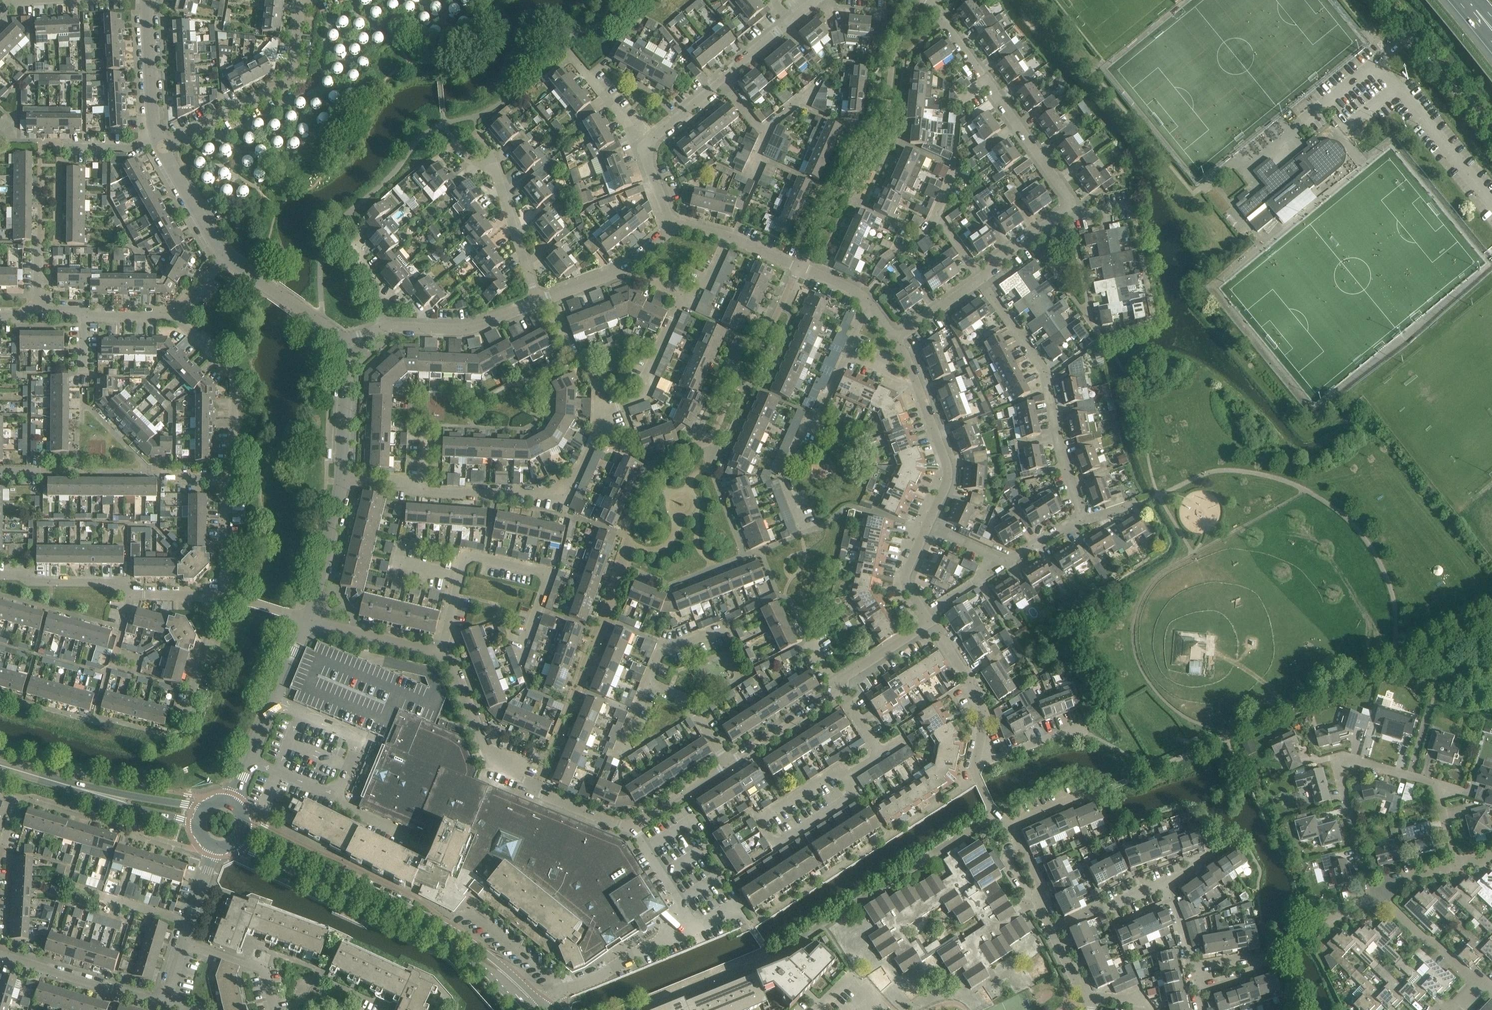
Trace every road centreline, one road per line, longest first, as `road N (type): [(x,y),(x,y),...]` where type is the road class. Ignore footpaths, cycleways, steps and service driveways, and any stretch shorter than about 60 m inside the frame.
road 1 (residential): [(441,653),(454,667),(487,750),(541,793),(629,824),(838,696),(837,679),(931,623)]
road 2 (residential): [(685,294),(640,398),(606,412),(581,471),(565,485),(496,494),(341,482)]
road 3 (residential): [(1457,864),(1437,784),(1354,760),(1337,765),(1378,897)]
road 4 (secondary): [(229,846),(424,931),(495,982)]
road 5 (unclassified): [(1226,737),(1491,614)]
road 6 (residential): [(441,653),(465,556),(550,576),(520,660)]
road 7 (residential): [(1084,517),(1043,367),(981,278)]
road 8 (residential): [(1069,206),(926,0)]
road 9 (secondary): [(452,929),(245,822)]
road 10 (residential): [(162,145),(291,78),(300,3)]
road 11 (residential): [(926,528),(948,472),(896,338)]
road 12 (residential): [(804,534),(784,476),(848,354)]
road 13 (unclassified): [(231,803),(307,621)]
road 14 (residential): [(647,147),(790,21)]
road 15 (residential): [(225,481),(235,471),(233,378),(178,317)]
road 16 (residential): [(0,953),(166,1003)]
road 17 (unclassified): [(1491,131),(1383,0)]
road 18 (secondary): [(208,804),(42,777)]
road 19 (residential): [(872,311),(856,291),(728,238)]
road 20 (secondary): [(42,777),(198,826)]
road 21 (residential): [(537,302),(473,327),(384,327)]
road 22 (residential): [(672,228),(617,273),(537,302)]
road 23 (residential): [(976,761),(986,711),(931,623)]
road 24 (residential): [(1199,993),(1265,969),(1261,955),(1192,966)]
road 25 (residential): [(566,991),(473,911),(452,929)]
road 26 (unclassified): [(307,621),(341,482)]
road 27 (unclassified): [(343,342),(227,260)]
road 28 (residential): [(130,594),(130,583),(0,574)]
road 29 (unclassified): [(341,482),(343,342)]
road 30 (unclassified): [(159,139),(149,0)]
road 31 (residential): [(307,621),(441,653)]
road 32 (residential): [(1479,987),(1378,897)]
road 33 (unclassified): [(227,260),(162,145)]
road 34 (residential): [(537,302),(498,176)]
road 35 (residential): [(185,720),(214,596)]
road 36 (residential): [(185,942),(259,967),(271,1009)]
road 37 (residential): [(1053,930),(1166,885)]

